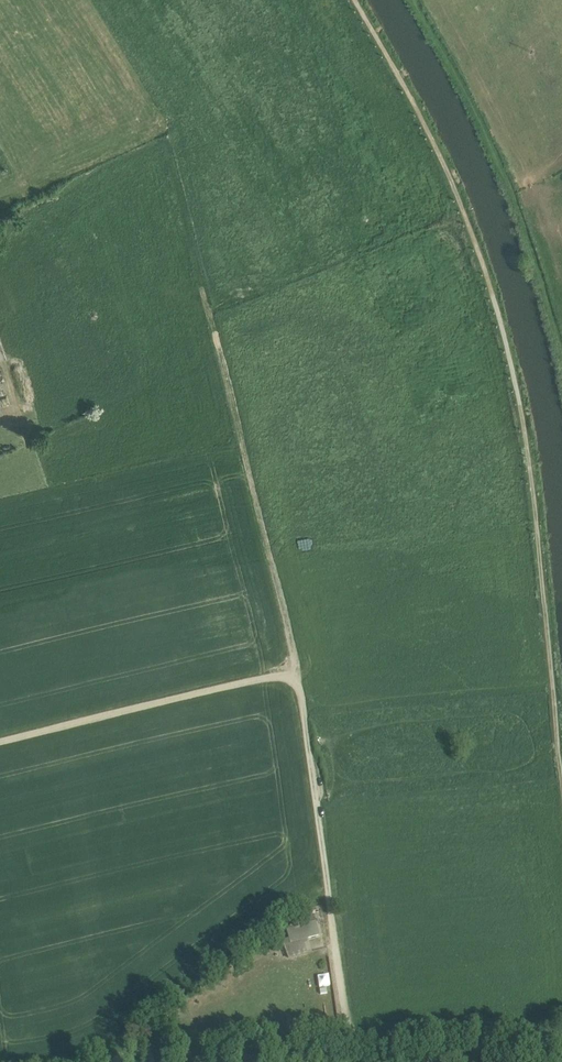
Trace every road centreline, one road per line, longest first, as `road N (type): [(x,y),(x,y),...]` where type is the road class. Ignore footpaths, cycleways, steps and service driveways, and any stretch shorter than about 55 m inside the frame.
road 1 (track): [(0,743),(289,679),(300,690),(349,1041)]

